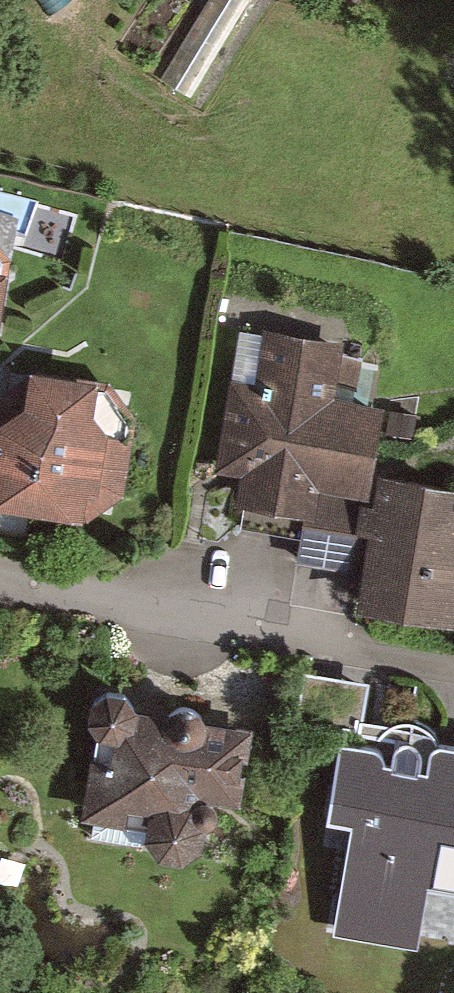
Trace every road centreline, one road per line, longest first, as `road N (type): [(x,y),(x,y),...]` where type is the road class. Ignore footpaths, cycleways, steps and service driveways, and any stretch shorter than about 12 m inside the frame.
road 1 (residential): [(0,578),(104,589),(453,666)]

